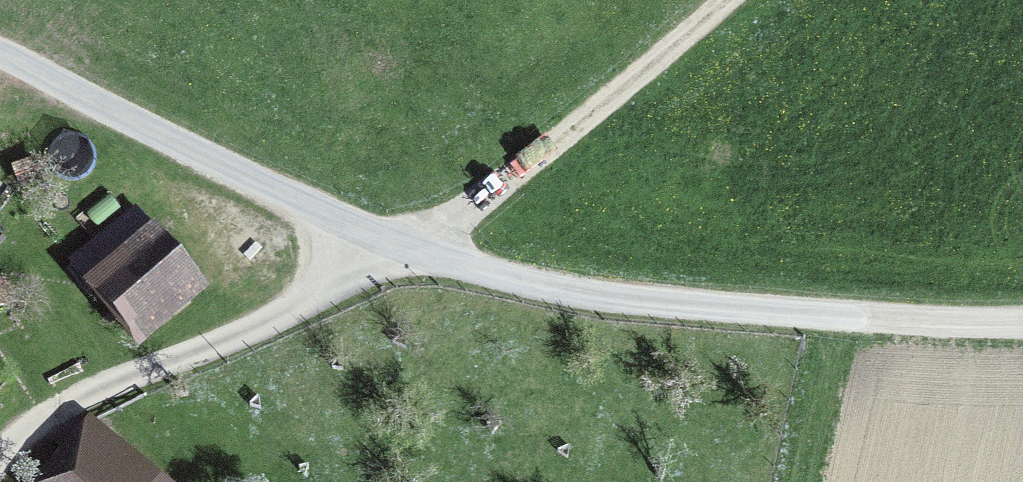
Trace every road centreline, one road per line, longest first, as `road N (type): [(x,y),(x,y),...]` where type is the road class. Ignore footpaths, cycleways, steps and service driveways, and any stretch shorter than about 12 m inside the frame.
road 1 (track): [(1022,320),(631,292),(471,261),(405,243),(0,48)]
road 2 (track): [(405,243),(244,333),(65,404),(0,454)]
road 3 (track): [(405,243),(509,175),(721,0)]

